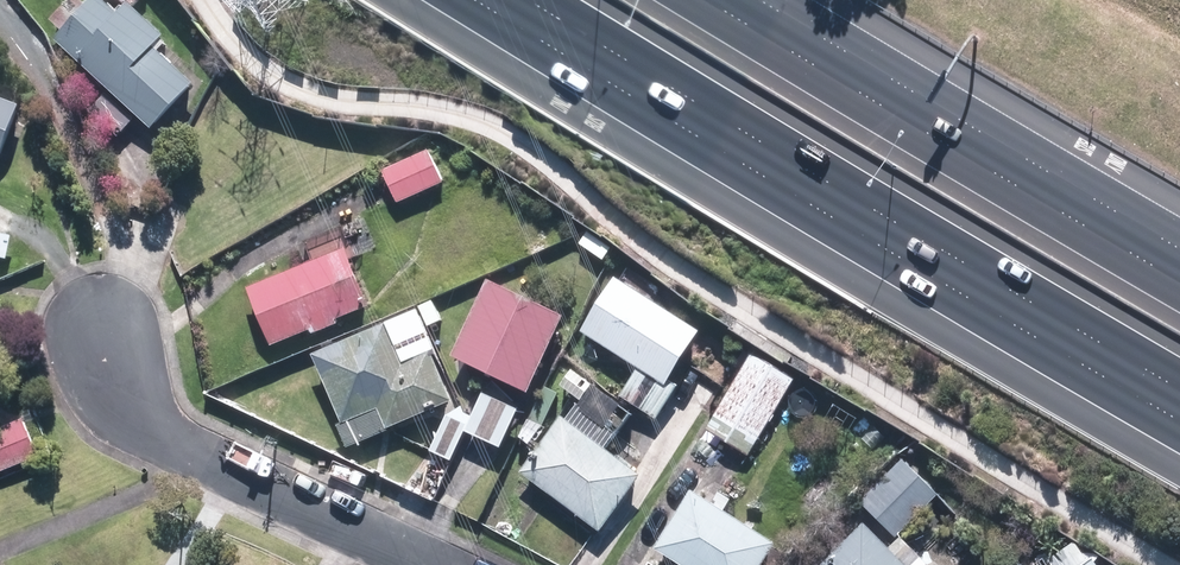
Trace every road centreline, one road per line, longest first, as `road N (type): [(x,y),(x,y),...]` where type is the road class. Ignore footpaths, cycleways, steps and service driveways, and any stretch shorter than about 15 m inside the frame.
road 1 (motorway): [(1179,422),(481,0)]
road 2 (motorway): [(764,0),(1179,251)]
road 3 (residential): [(98,330),(127,400),(168,443),(440,564)]

